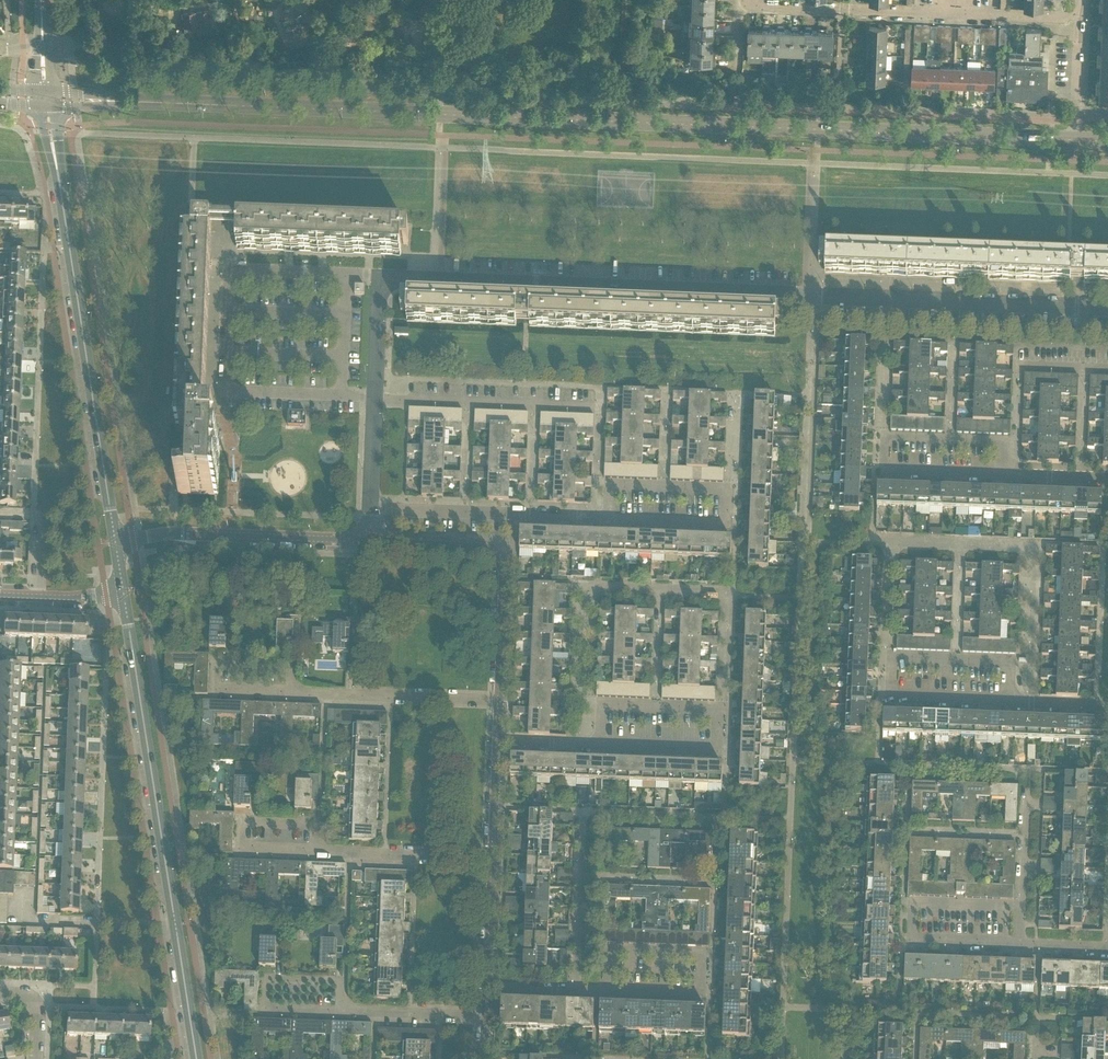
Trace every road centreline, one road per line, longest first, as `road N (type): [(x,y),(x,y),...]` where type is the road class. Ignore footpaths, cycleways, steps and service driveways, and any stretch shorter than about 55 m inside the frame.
road 1 (secondary): [(1074,139),(136,101)]
road 2 (tertiary): [(1107,306),(380,282)]
road 3 (secondary): [(196,1058),(123,595)]
road 4 (secondary): [(115,542),(57,171)]
road 5 (residential): [(1079,17),(748,3)]
road 6 (residential): [(1010,703),(888,698),(889,657),(1012,661)]
road 7 (tertiary): [(499,699),(501,561),(483,546),(370,541)]
road 8 (residential): [(1004,475),(886,469),(886,444),(895,437),(996,443),(1005,452)]
road 9 (residential): [(611,518),(723,523),(725,492),(612,488)]
road 10 (tertiary): [(370,541),(178,535),(115,542)]
road 11 (residential): [(1024,910),(914,906),(913,941),(1023,945)]
road 12 (residential): [(370,508),(611,518)]
road 13 (residential): [(608,992),(701,995),(703,953),(610,950)]
road 14 (tertiary): [(380,282),(370,508)]
road 15 (residential): [(499,699),(298,693)]
road 16 (residential): [(602,746),(604,706),(719,710),(717,750)]
road 17 (residential): [(298,693),(217,689),(218,659),(298,662)]
road 18 (residential): [(344,1015),(268,1012),(269,979),(344,983)]
road 19 (residential): [(493,861),(315,853)]
road 20 (residential): [(577,990),(583,812)]
road 21 (residential): [(315,853),(247,848),(248,826),(316,829)]
road 22 (residential): [(488,1021),(344,1015)]
road 23 (tertiary): [(488,987),(493,861)]
road 24 (tertiary): [(0,595),(123,595)]

